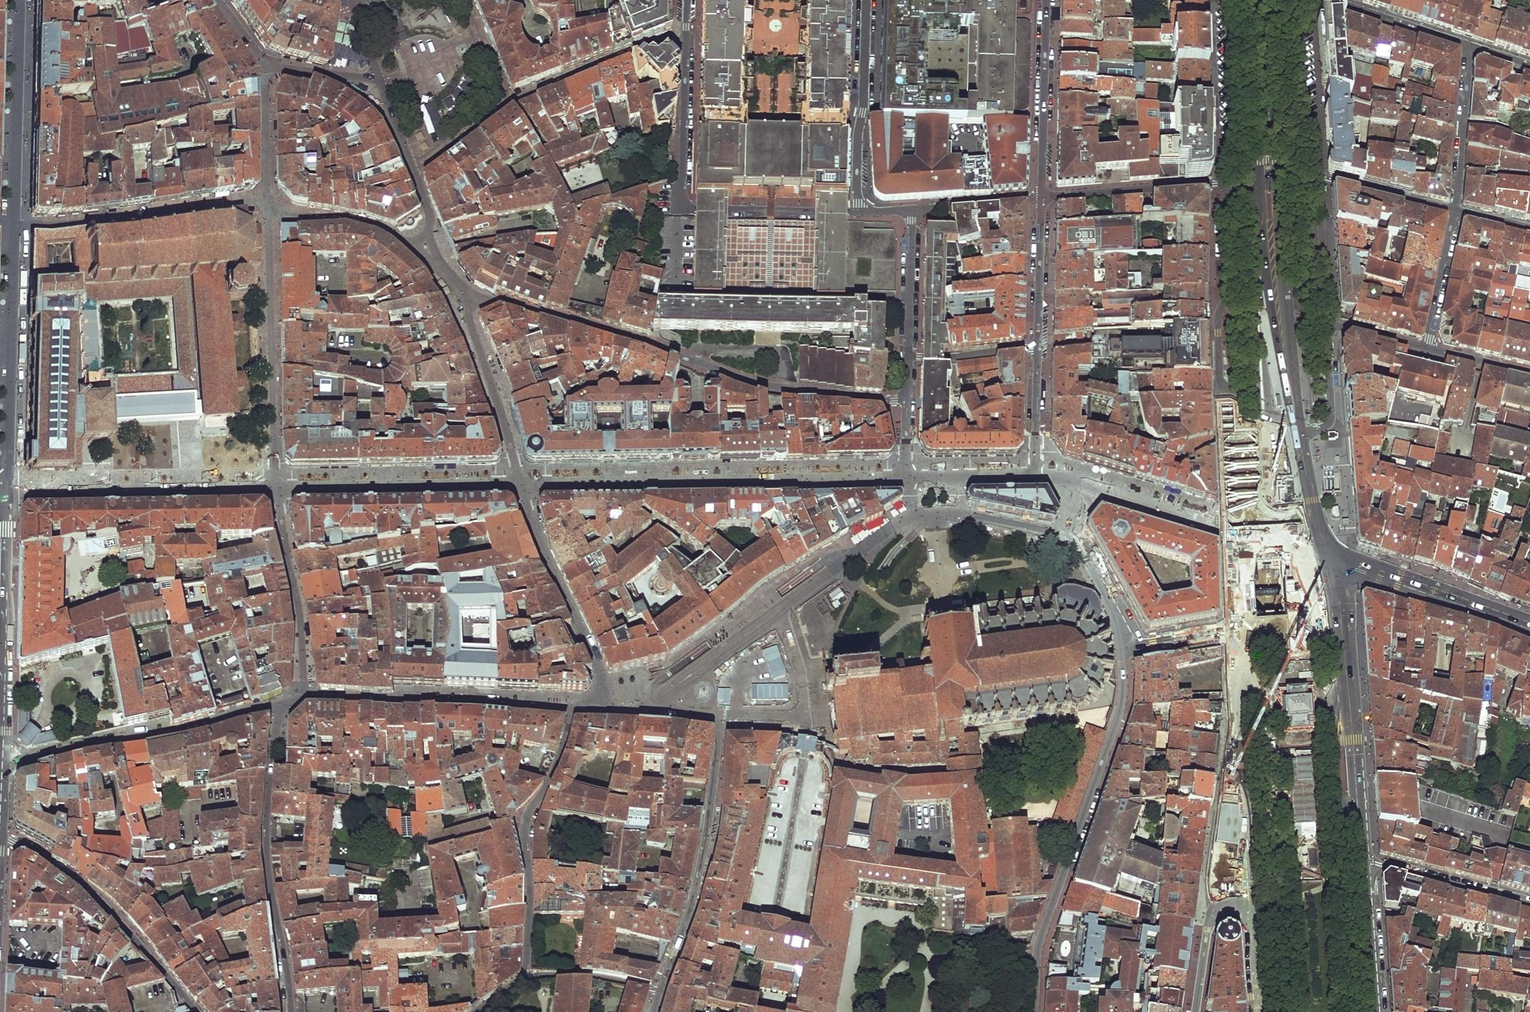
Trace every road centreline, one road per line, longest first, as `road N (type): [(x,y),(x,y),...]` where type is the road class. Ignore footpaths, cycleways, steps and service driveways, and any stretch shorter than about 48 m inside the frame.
road 1 (residential): [(271,211),(274,467),(302,627),(305,695)]
road 2 (residential): [(468,296),(649,343),(769,387),(906,397)]
road 3 (residential): [(603,706),(593,658),(520,490),(468,296)]
road 4 (residential): [(687,0),(684,204),(858,212)]
road 5 (residential): [(1122,649),(1116,719),(1037,946),(1034,1011)]
road 6 (primary): [(1256,179),(1276,342),(1314,514)]
road 7 (residential): [(289,1011),(265,848),(279,704)]
road 8 (primary): [(1360,861),(1339,607),(1326,555)]
road 9 (residential): [(0,769),(279,704)]
road 10 (residential): [(722,714),(704,848),(660,991)]
road 11 (residential): [(572,704),(561,752),(526,822),(525,976)]
road 12 (residential): [(914,516),(1074,542),(1111,606),(1122,649)]
road 13 (residential): [(0,224),(252,201),(271,211)]
road 14 (residential): [(305,695),(572,704)]
road 15 (residential): [(197,1011),(87,889),(24,846),(0,841)]
road 16 (residential): [(429,229),(427,206),(350,0)]
road 17 (tertiary): [(0,725),(7,492),(0,492)]
road 18 (residential): [(1040,198),(1256,179)]
road 19 (residential): [(858,212),(866,0)]
road 20 (primary): [(1523,625),(1326,555)]
road 21 (primary): [(1314,514),(1284,316)]
road 22 (residential): [(1046,0),(1040,198)]
road 23 (residential): [(782,607),(800,665),(802,709),(722,714)]
road 24 (residential): [(1455,210),(1278,175)]
road 25 (primary): [(1246,0),(1256,179)]
road 26 (primary): [(1278,175),(1266,0)]
road 27 (residential): [(1529,904),(1360,861)]
road 28 (residential): [(1245,750),(1212,912)]
road 29 (primary): [(1245,750),(1255,913)]
road 30 (residential): [(1470,48),(1455,210)]
road 31 (residential): [(782,607),(914,516)]
road 32 (primary): [(1371,1011),(1360,861)]
road 33 (residential): [(662,696),(782,607)]
road 34 (residential): [(782,607),(662,696)]
road 35 (residential): [(1329,0),(1470,48)]
road 36 (residential): [(1040,198),(1038,346)]
road 37 (residential): [(907,356),(913,209)]
road 38 (residential): [(1284,316),(1427,348)]
road 39 (residential): [(271,211),(367,224),(409,240)]
road 40 (primary): [(1284,316),(1278,175)]
road 41 (residential): [(1455,210),(1427,348)]
road 42 (residential): [(660,991),(592,976),(525,976)]
road 43 (residential): [(1038,346),(1036,481)]
road 44 (residential): [(1038,346),(907,356)]
road 45 (residential): [(913,209),(1040,198)]

